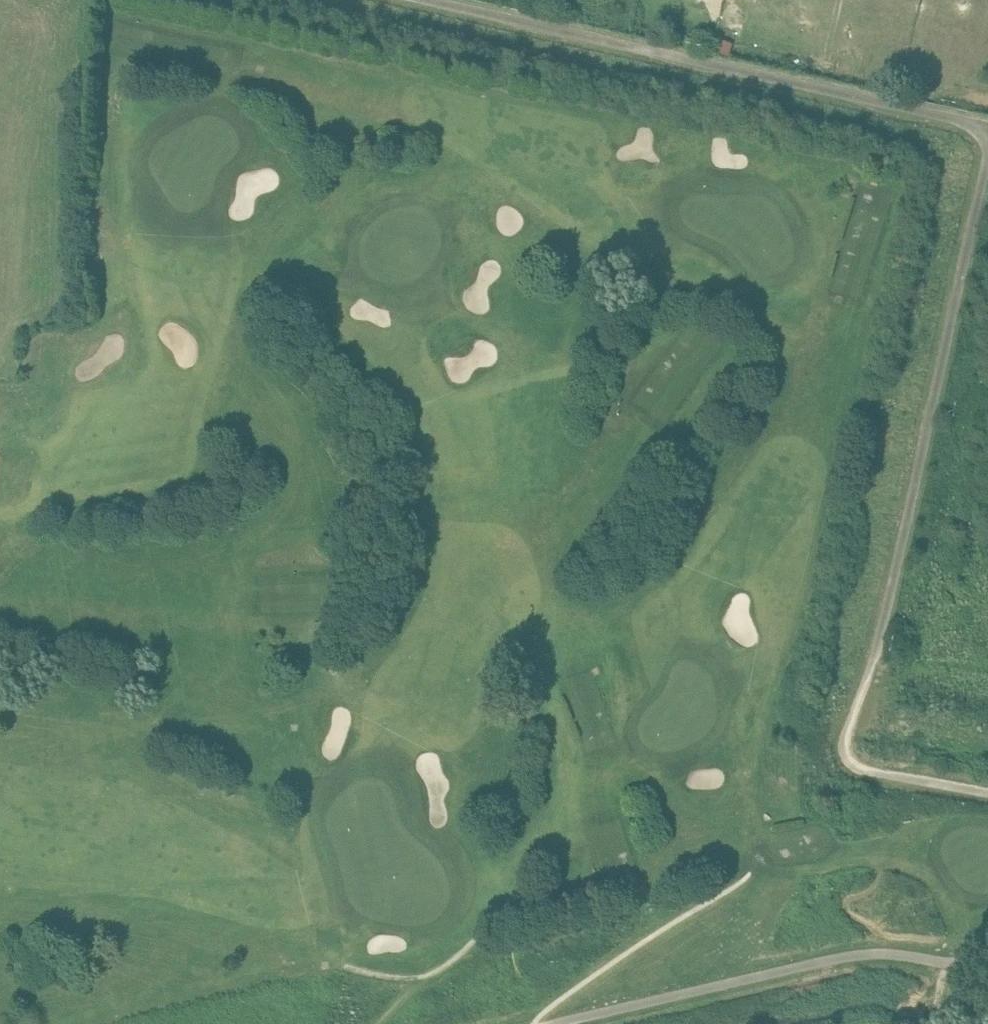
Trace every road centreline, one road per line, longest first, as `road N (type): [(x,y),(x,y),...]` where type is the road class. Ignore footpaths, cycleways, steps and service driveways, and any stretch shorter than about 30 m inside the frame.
road 1 (track): [(744,877),(533,1023)]
road 2 (track): [(344,970),(416,984),(449,964),(485,913)]

